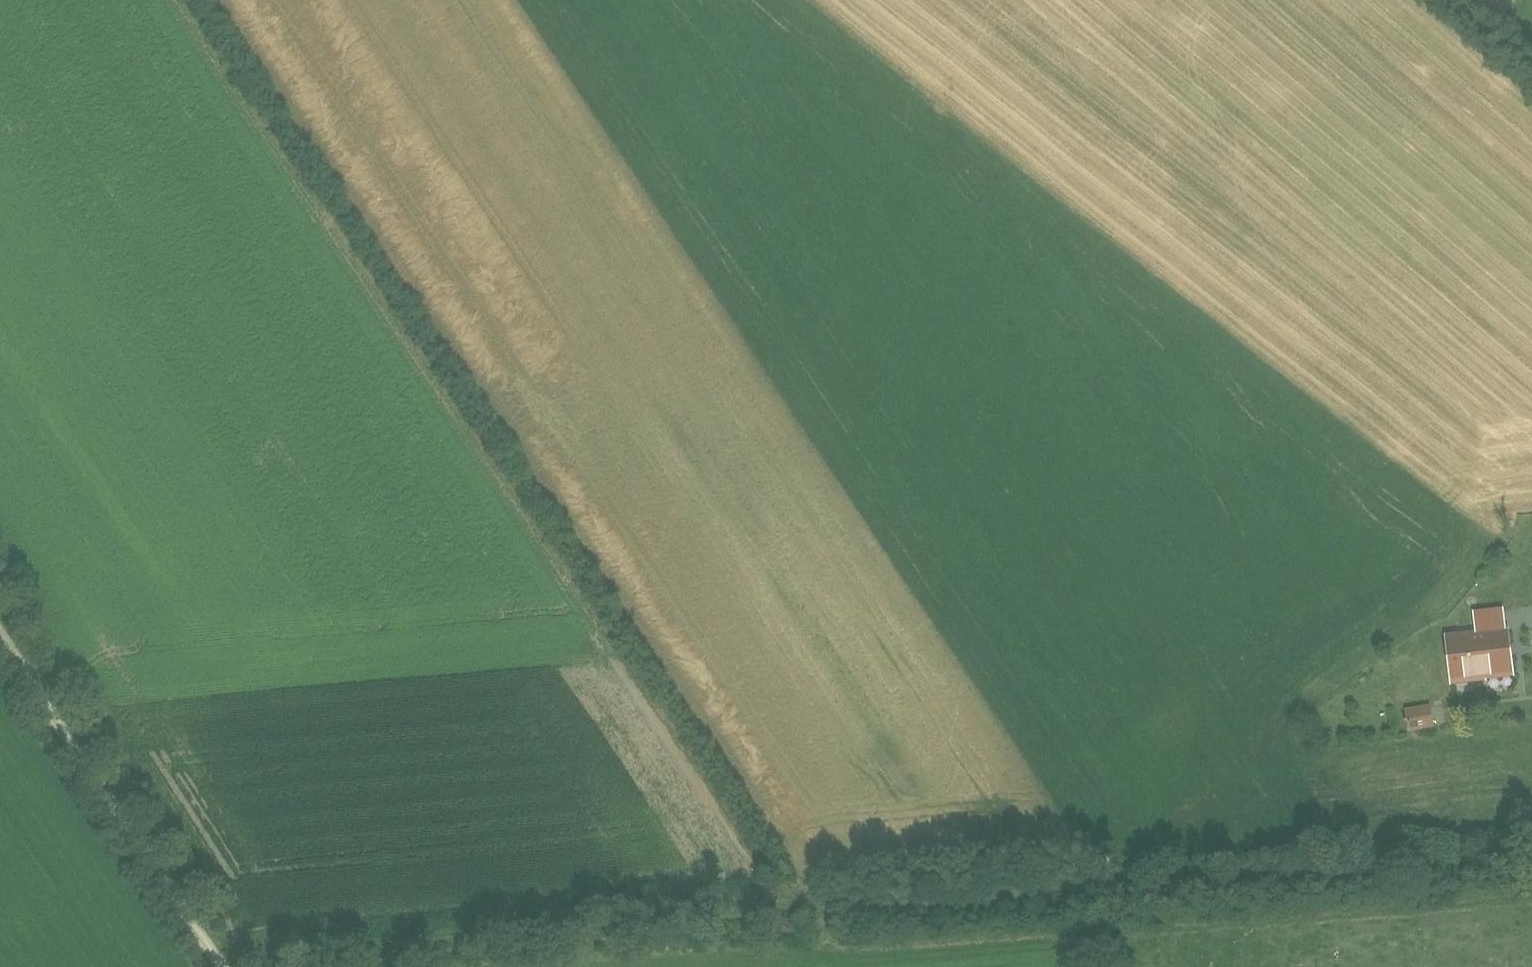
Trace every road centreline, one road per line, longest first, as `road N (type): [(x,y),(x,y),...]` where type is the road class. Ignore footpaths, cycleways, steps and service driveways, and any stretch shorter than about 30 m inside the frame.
road 1 (unclassified): [(1531,852),(223,964)]
road 2 (unclassified): [(0,635),(223,964)]

